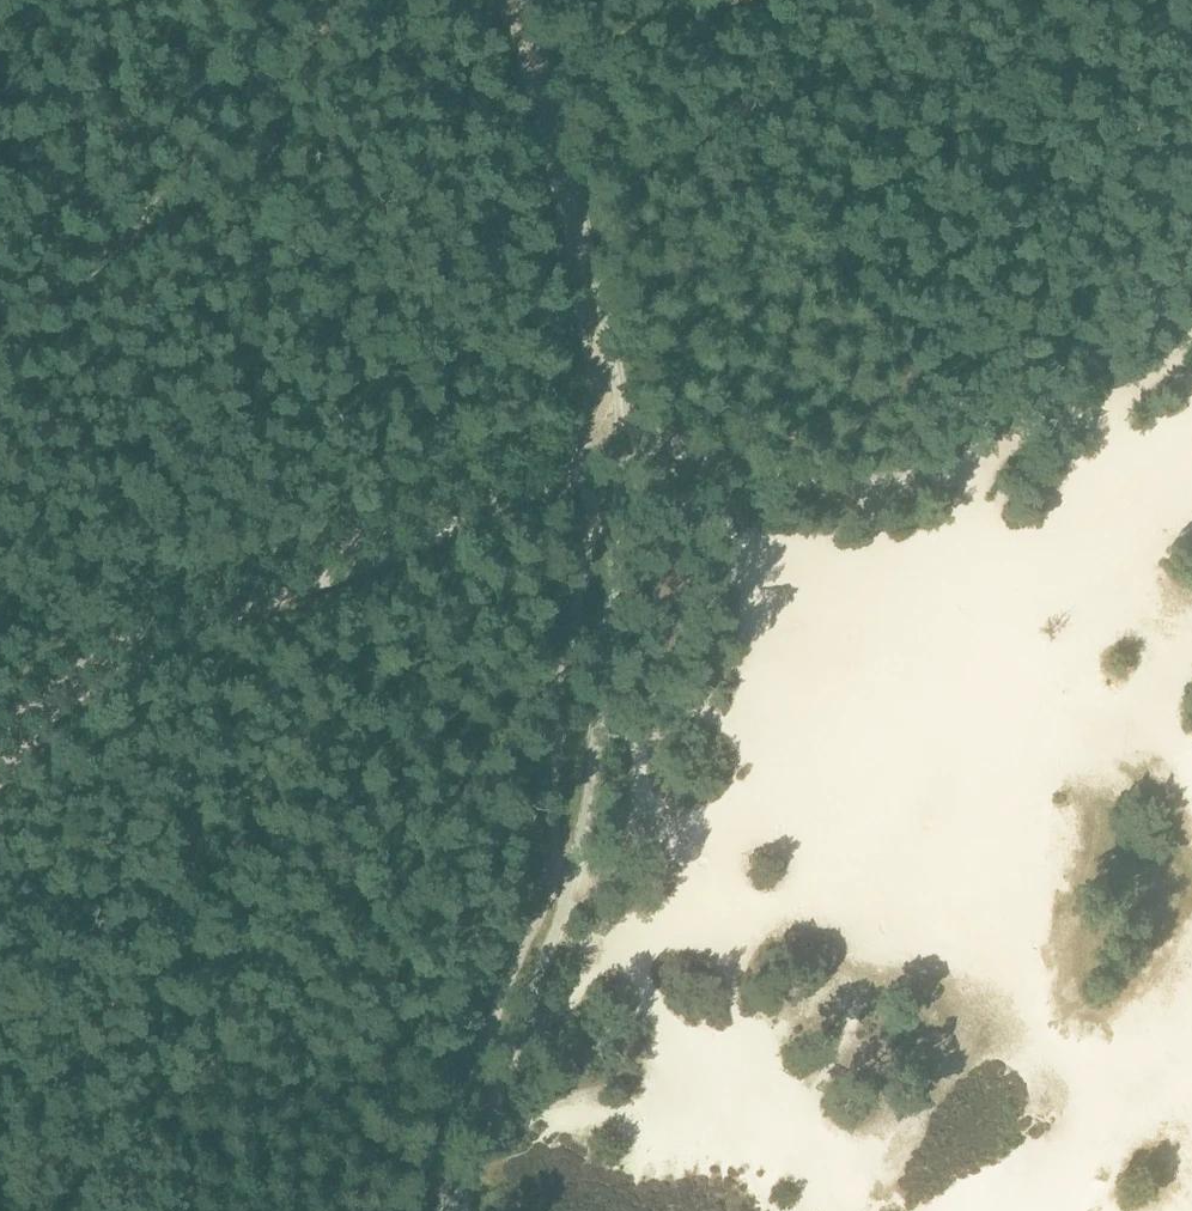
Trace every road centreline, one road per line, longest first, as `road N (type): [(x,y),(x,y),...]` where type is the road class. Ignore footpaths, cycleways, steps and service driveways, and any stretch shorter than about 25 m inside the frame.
road 1 (track): [(594,453),(332,569),(181,606),(97,659),(0,745)]

